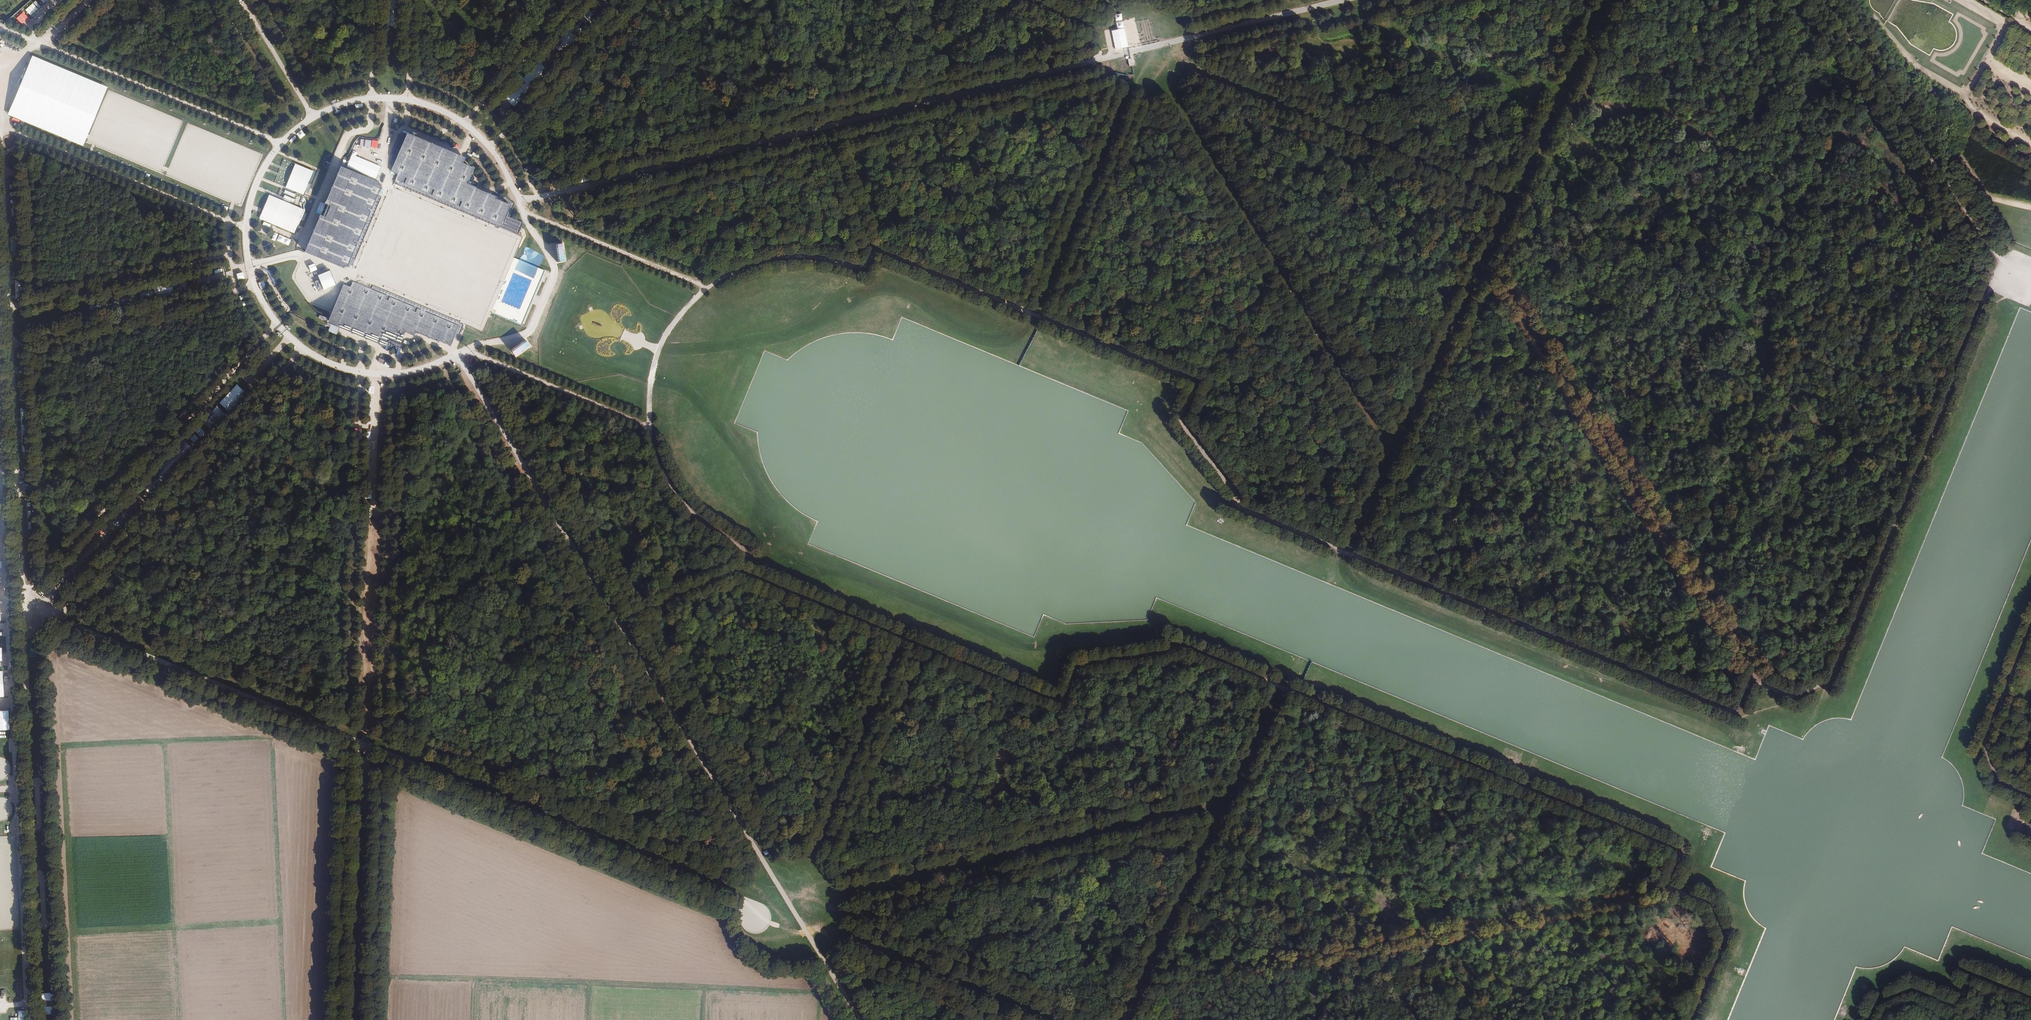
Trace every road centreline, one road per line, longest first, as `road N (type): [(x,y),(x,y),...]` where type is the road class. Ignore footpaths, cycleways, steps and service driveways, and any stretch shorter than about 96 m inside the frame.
road 1 (track): [(2013,279),(1989,283),(1828,681),(1792,697),(1748,678),(1733,713),(1227,506),(1232,492),(1176,418),(1191,380),(868,245),(859,269),(796,257),(730,273),(688,304),(660,348),(649,407),(659,458),(691,508),(749,546),(740,569)]
road 2 (track): [(740,569),(1057,704),(1072,666),(1177,645),(1679,853),(1664,888),(1709,905),(1723,939),(1689,1019)]
road 3 (track): [(707,288),(526,211),(484,142),(418,104),(369,101),(320,116),(282,146),(257,185),(247,229),(253,277),(276,321),(314,355),(386,374),(465,351),(651,428)]
road 4 (track): [(1052,1019),(36,602)]
road 5 (track): [(40,44),(5,129),(49,1019)]
road 6 (track): [(447,360),(463,366),(859,1019)]
road 7 (track): [(370,374),(355,1019)]
road 8 (track): [(1345,552),(1605,0)]
road 9 (track): [(1134,988),(1664,888)]
road 10 (track): [(1512,197),(1027,0)]
road 11 (track): [(1393,451),(1143,47)]
road 12 (track): [(1220,803),(825,897),(796,917)]
road 13 (track): [(1486,254),(1684,574)]
road 14 (track): [(1277,687),(1120,1019)]
road 15 (track): [(36,602),(286,333)]
road 16 (track): [(2030,279),(2013,279),(1825,0)]
road 17 (track): [(1143,47),(820,128)]
road 18 (track): [(820,128),(534,199),(515,195)]
road 19 (track): [(899,637),(807,862),(796,917)]
road 20 (track): [(1032,313),(1143,47)]
road 21 (track): [(247,229),(0,127)]
road 22 (track): [(40,44),(282,146)]
road 23 (track): [(19,318),(251,269)]
road 24 (track): [(1872,1019),(1878,1003),(1911,990),(1956,1008),(1970,974),(2030,1000)]
road 25 (track): [(1337,0),(1143,47)]
road 26 (track): [(2030,795),(1997,782),(1983,748),(2030,631)]
road 27 (track): [(477,135),(608,0)]
road 28 (track): [(243,0),(314,119)]
road 29 (track): [(620,624),(740,569)]
road 30 (track): [(820,128),(868,245)]

